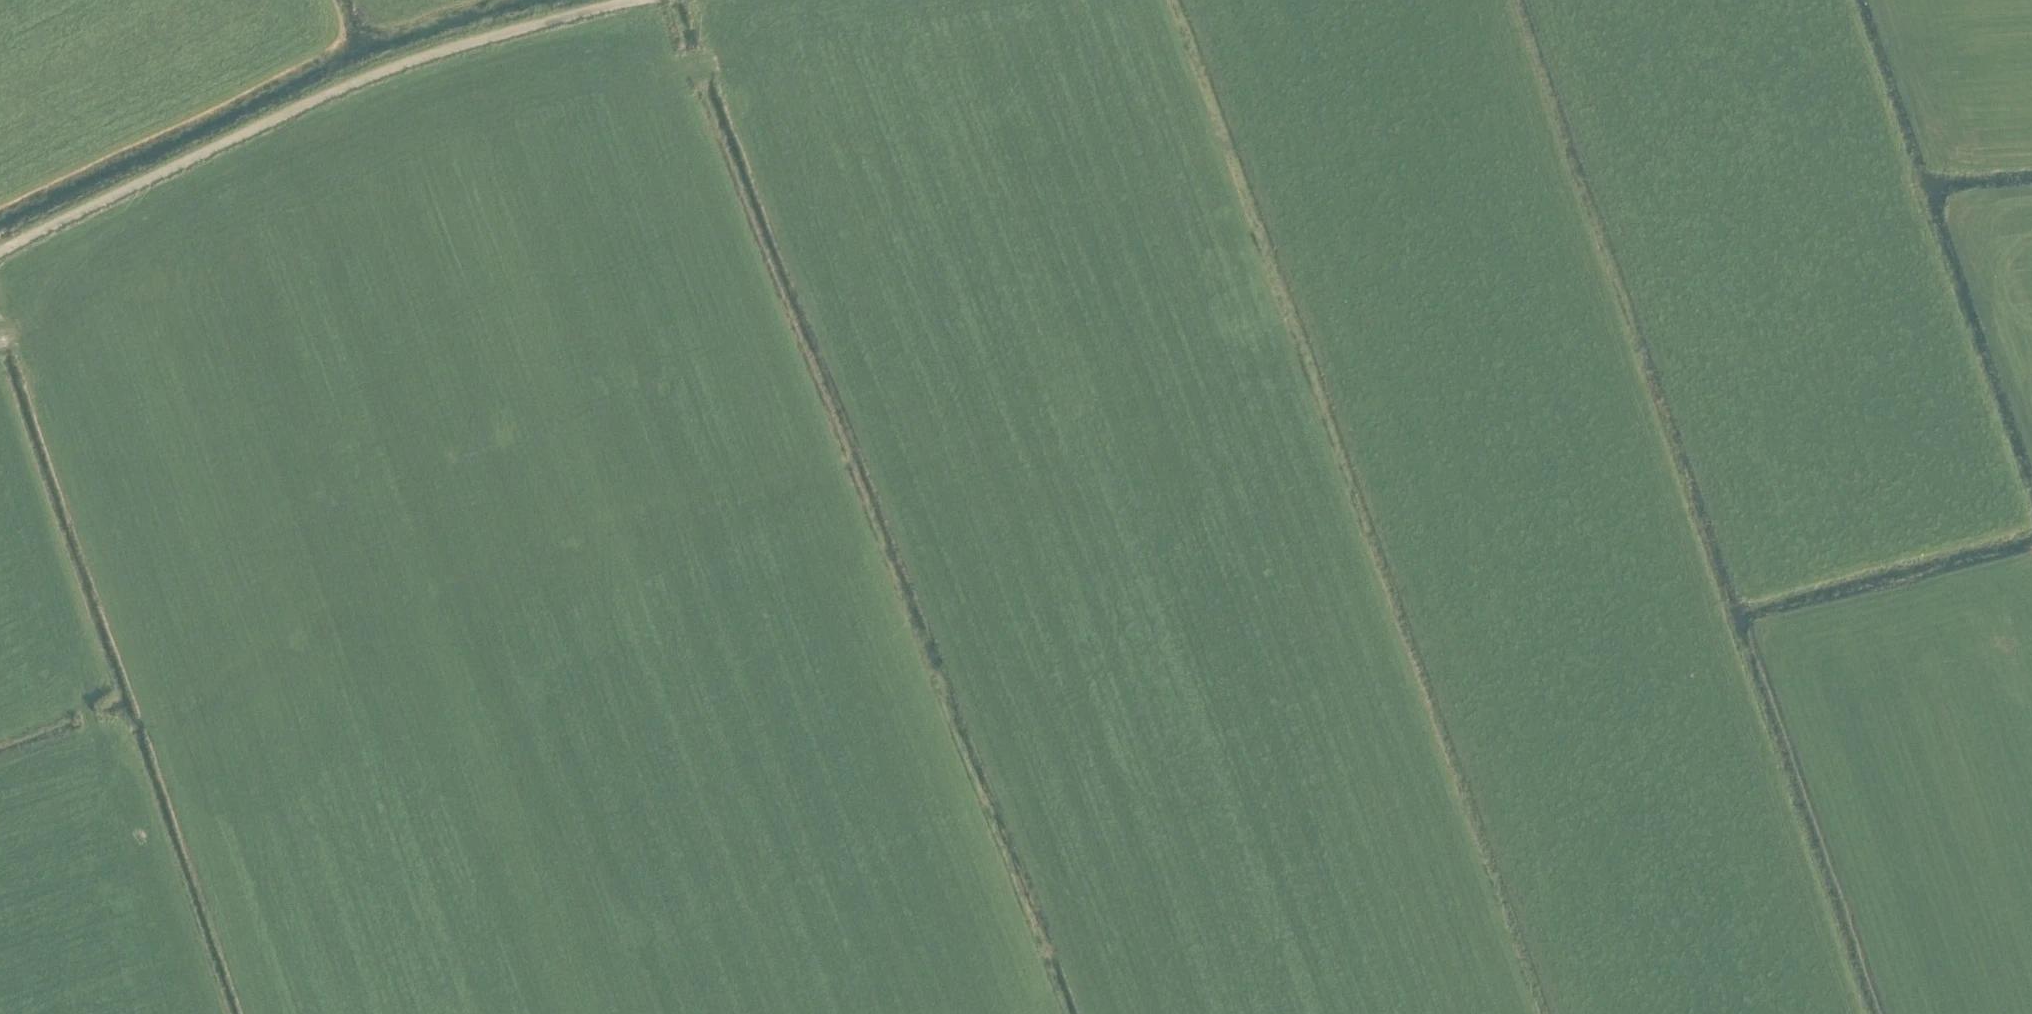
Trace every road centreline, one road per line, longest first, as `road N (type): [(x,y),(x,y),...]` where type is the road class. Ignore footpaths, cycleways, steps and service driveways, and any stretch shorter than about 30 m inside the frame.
road 1 (unclassified): [(0,277),(198,172),(363,99),(568,35),(716,0)]

